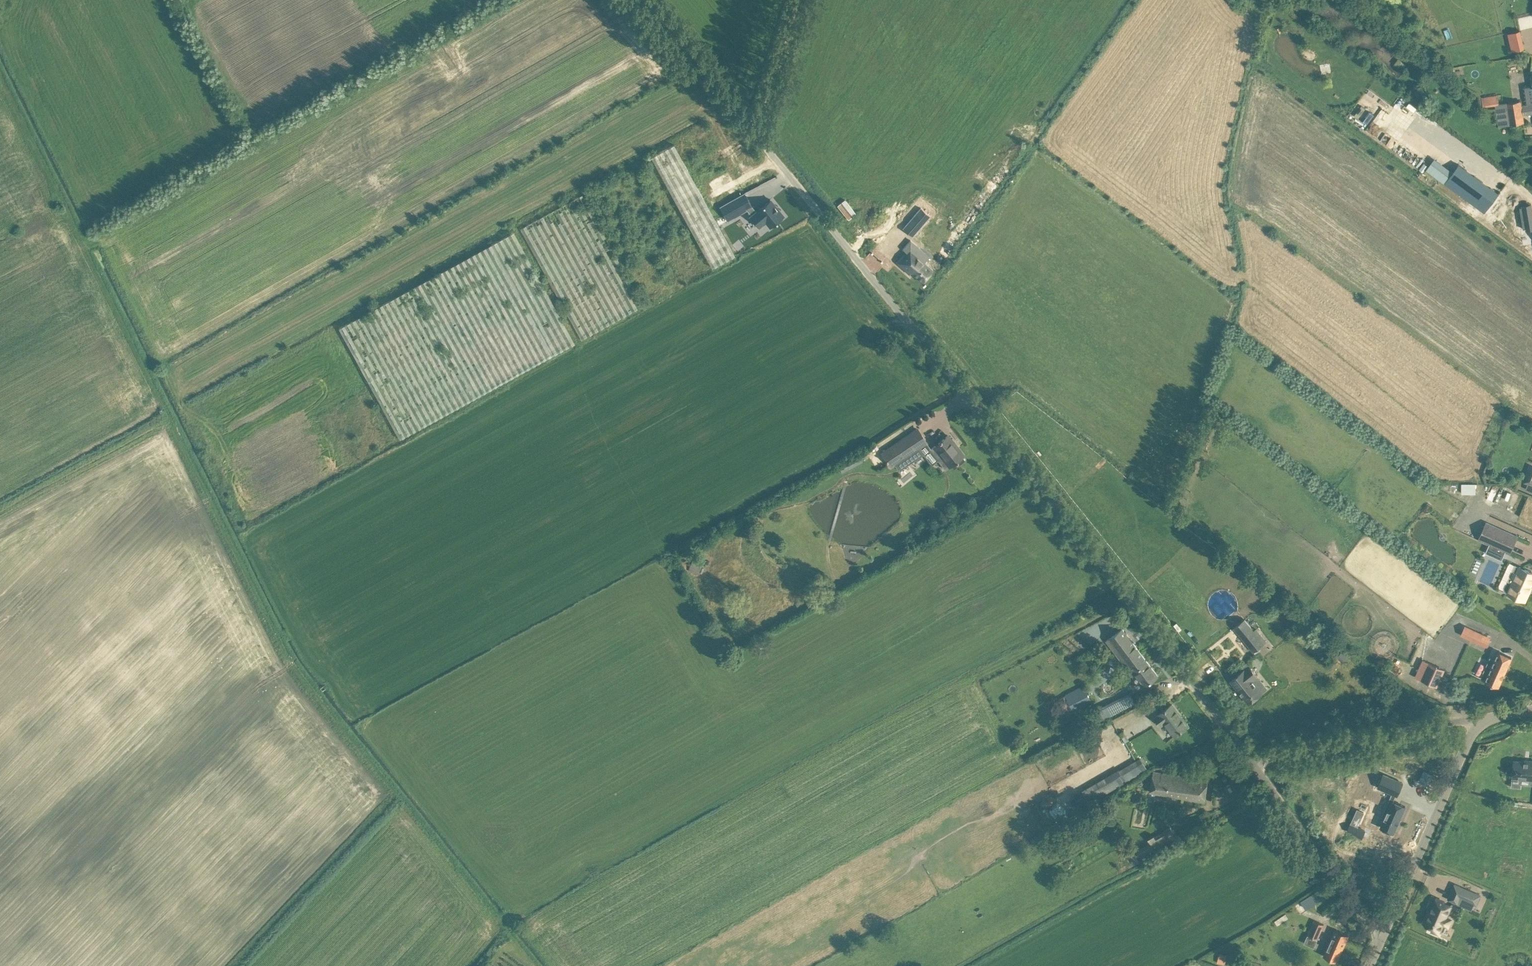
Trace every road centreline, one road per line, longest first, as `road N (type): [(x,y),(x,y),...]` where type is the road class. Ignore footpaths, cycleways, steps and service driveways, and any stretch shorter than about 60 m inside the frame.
road 1 (unclassified): [(1253,756),(752,125),(794,0)]
road 2 (track): [(286,648),(0,63)]
road 3 (unclassified): [(1382,938),(1478,720)]
road 4 (unclassified): [(1253,756),(1478,720)]
road 5 (unclassified): [(1382,938),(1253,756)]
road 6 (track): [(647,0),(752,125)]

